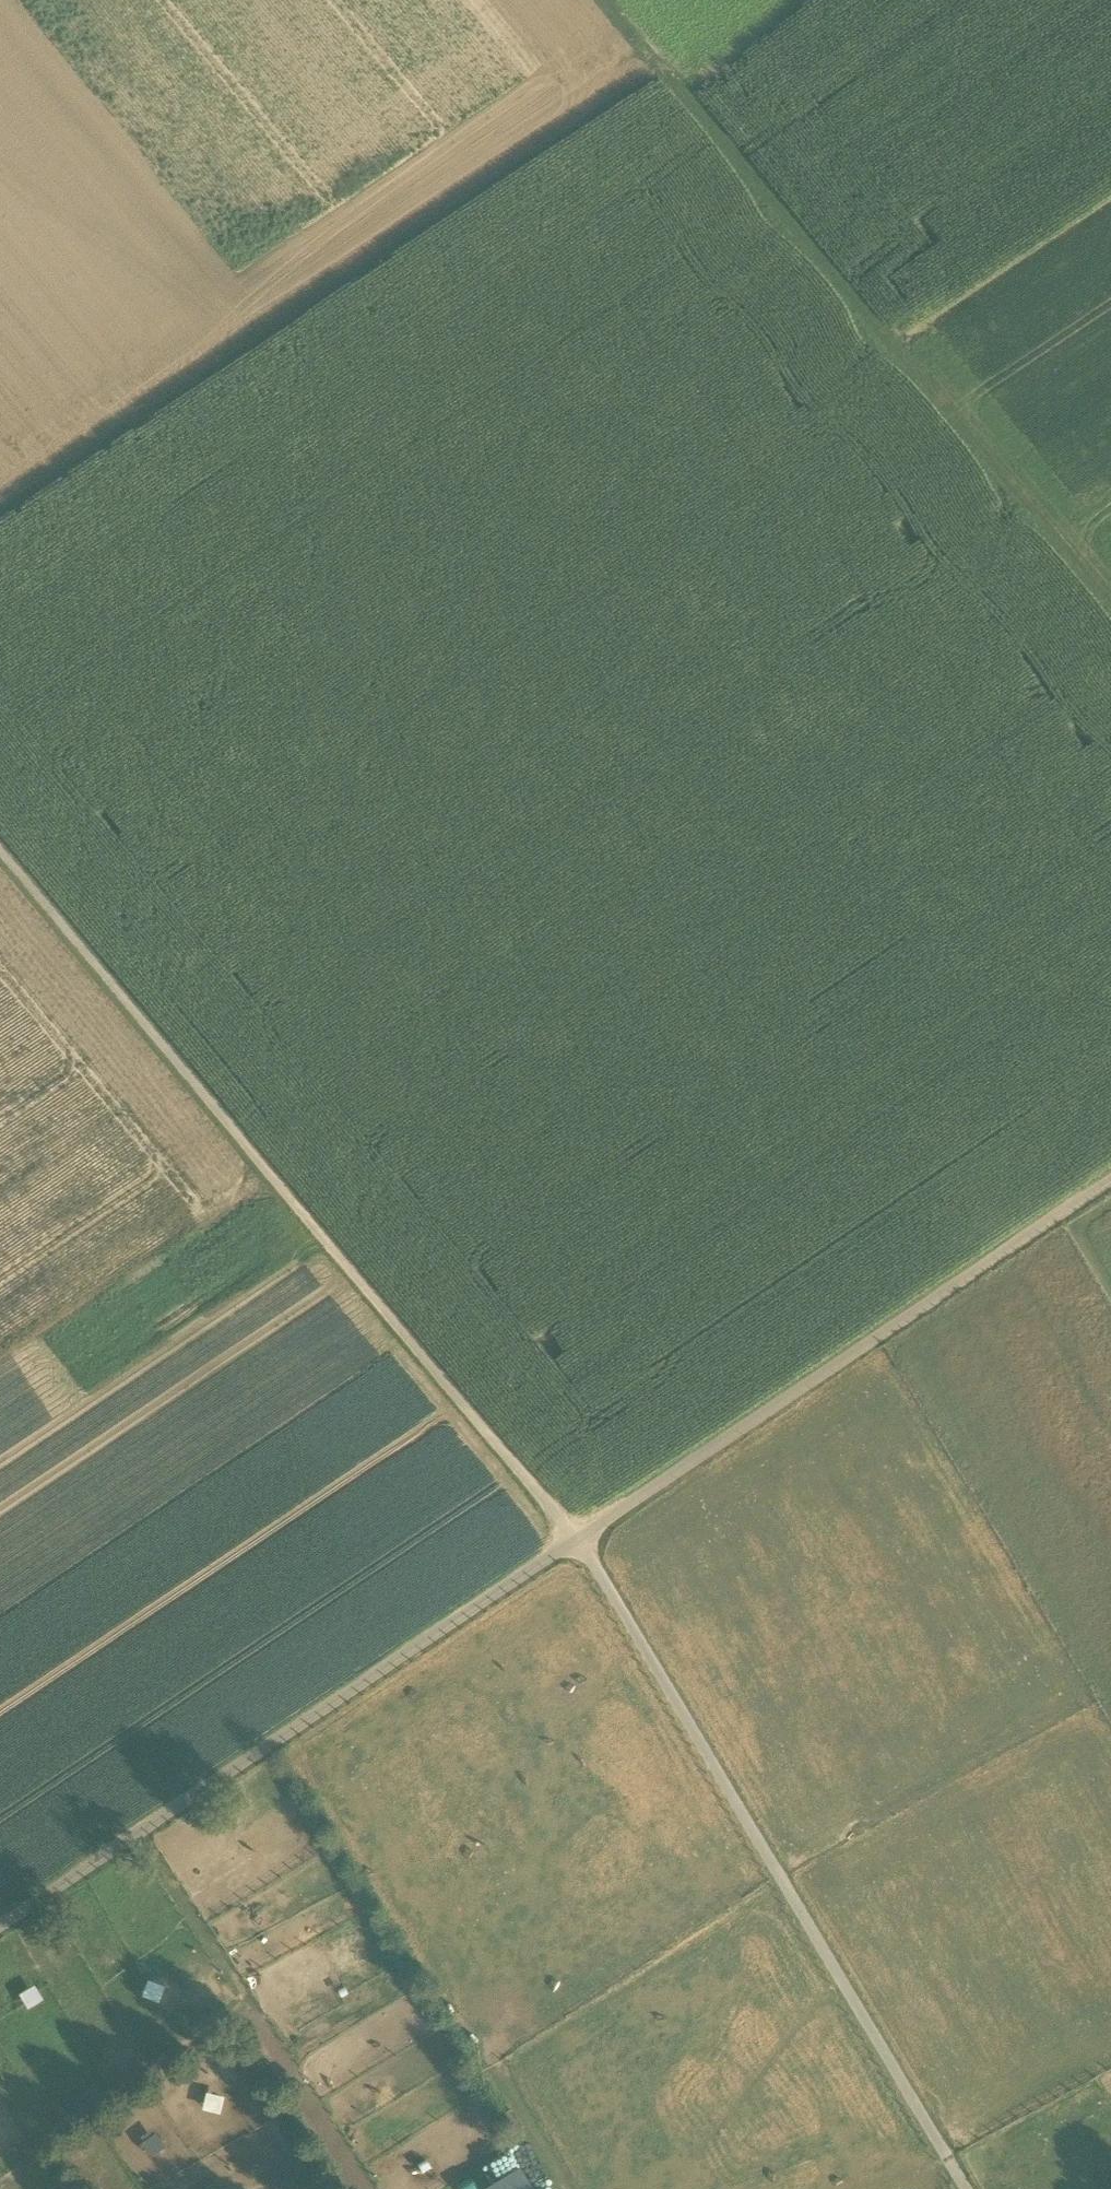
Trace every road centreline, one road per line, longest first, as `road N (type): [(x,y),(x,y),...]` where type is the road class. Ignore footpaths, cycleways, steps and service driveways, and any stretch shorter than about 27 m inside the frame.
road 1 (track): [(0,850),(577,1539),(962,2188)]
road 2 (track): [(1110,1181),(0,1928)]
road 3 (track): [(1110,612),(889,346)]

